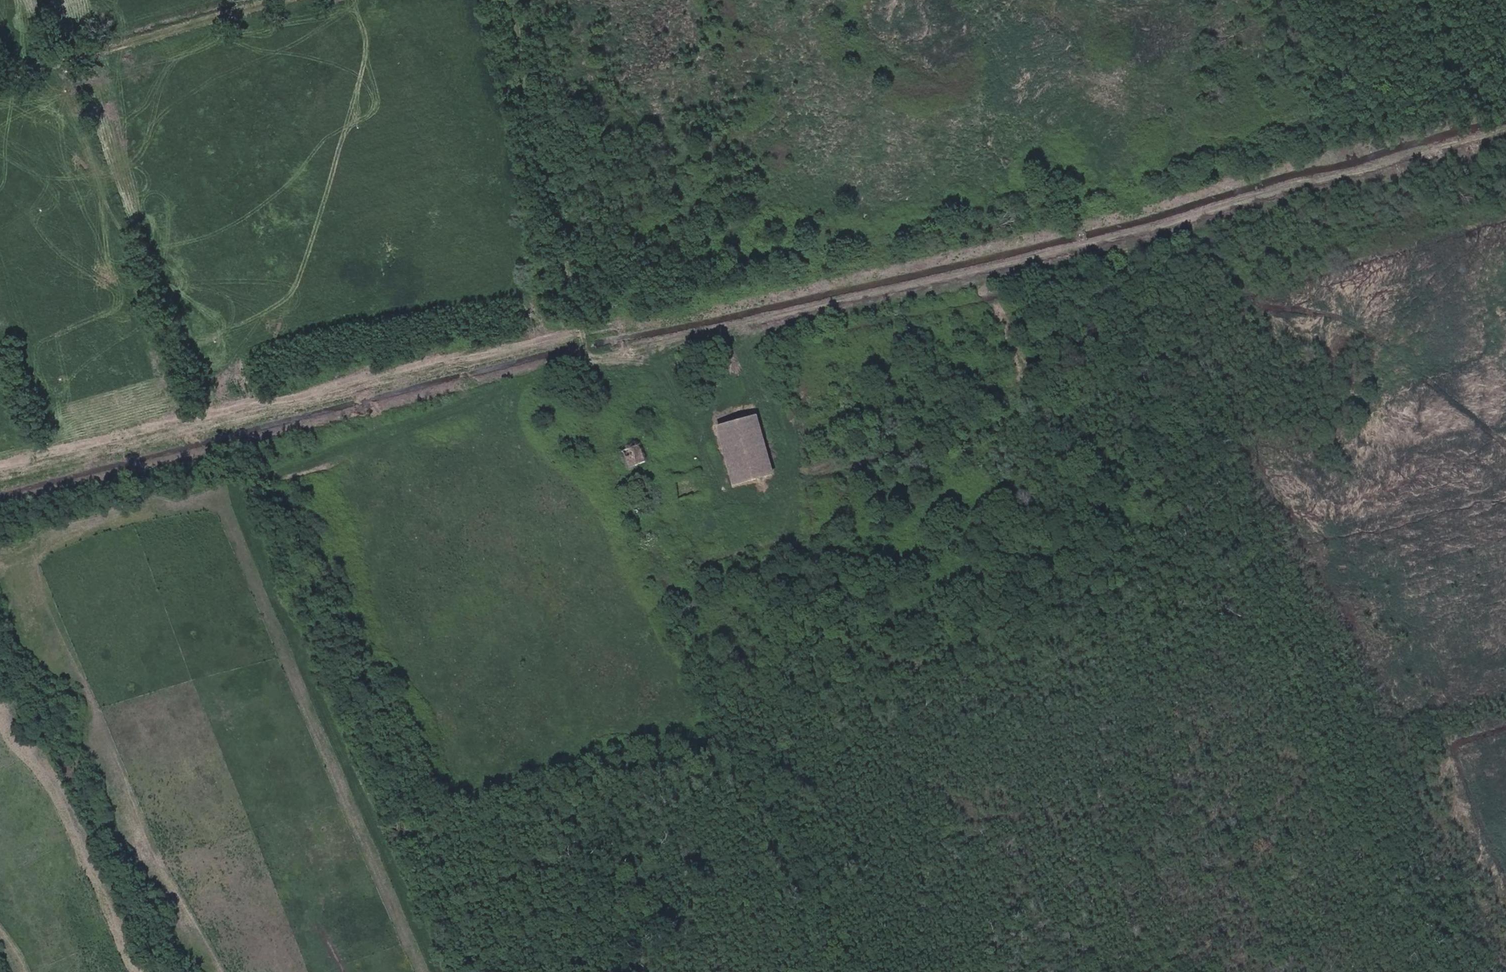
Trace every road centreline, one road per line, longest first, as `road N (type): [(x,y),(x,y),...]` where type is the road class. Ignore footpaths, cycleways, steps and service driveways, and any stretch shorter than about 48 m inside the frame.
road 1 (track): [(1505,140),(1198,228),(642,358),(601,360),(586,344),(511,0)]
road 2 (track): [(286,0),(0,80)]

